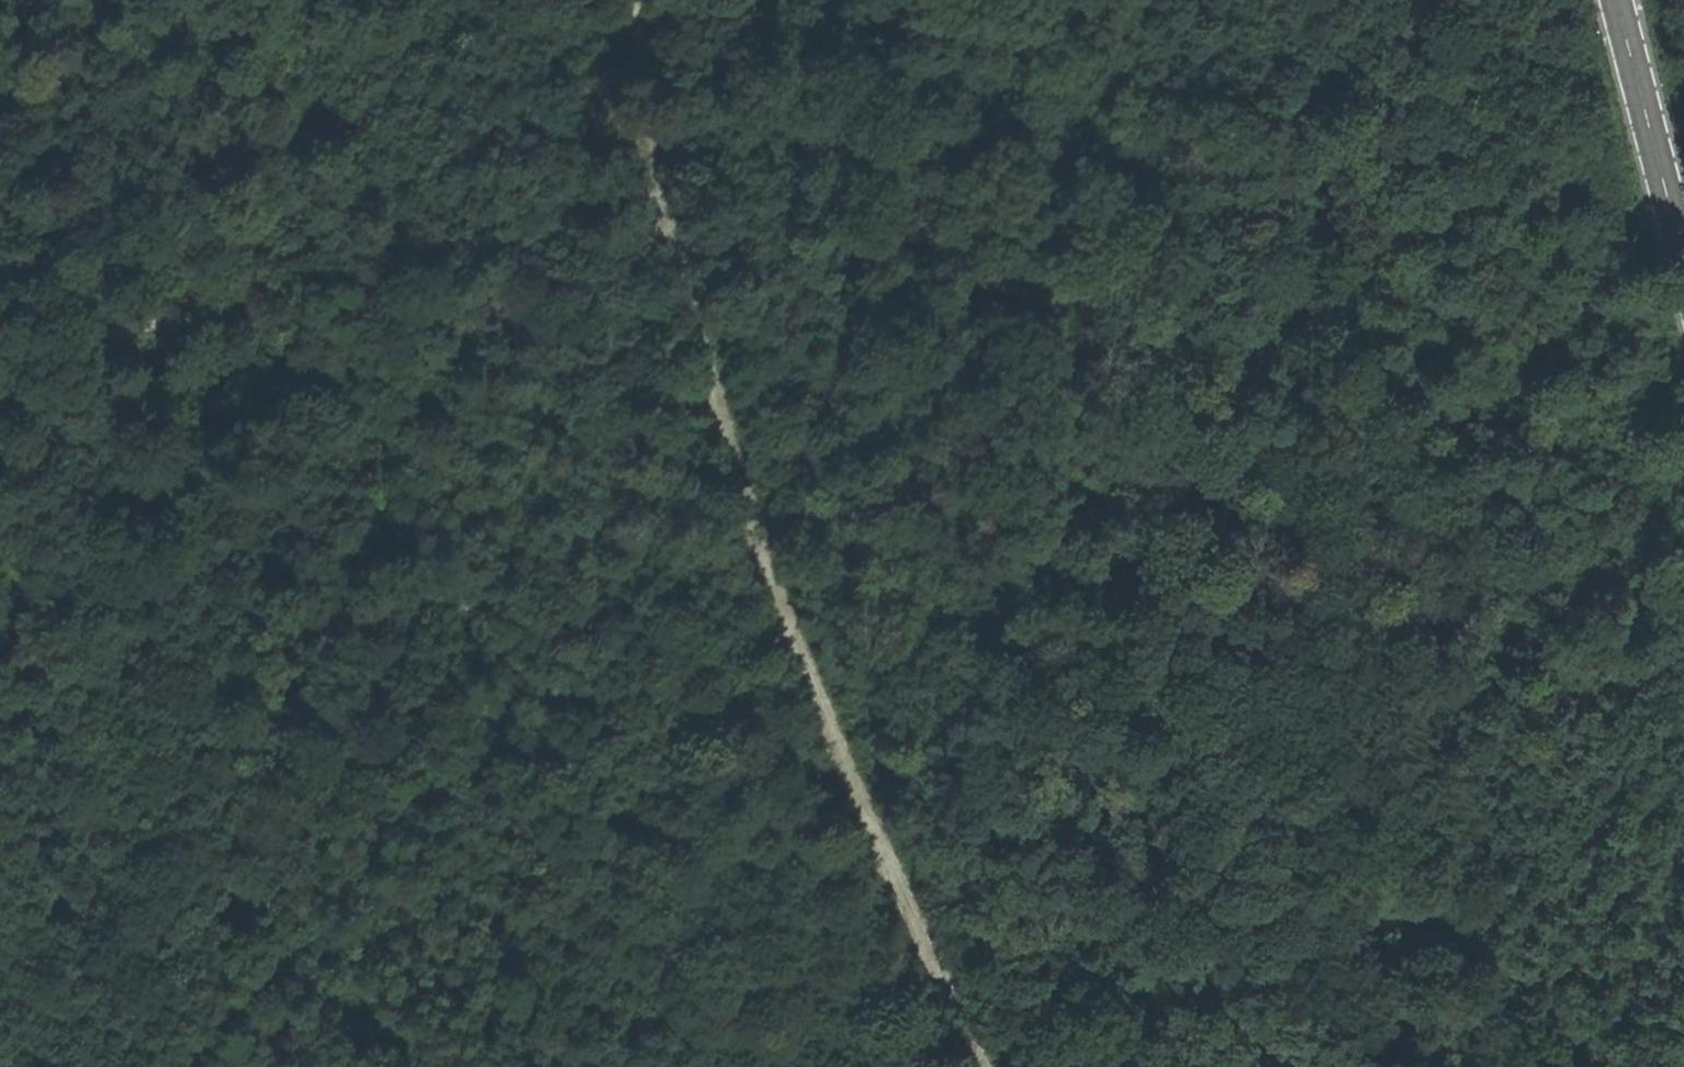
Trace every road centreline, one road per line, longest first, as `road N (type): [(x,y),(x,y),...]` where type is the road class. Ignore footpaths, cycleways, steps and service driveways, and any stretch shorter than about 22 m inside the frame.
road 1 (track): [(300,0),(305,77),(268,212),(221,306),(118,325),(0,318)]
road 2 (tertiary): [(1683,271),(1613,0)]

